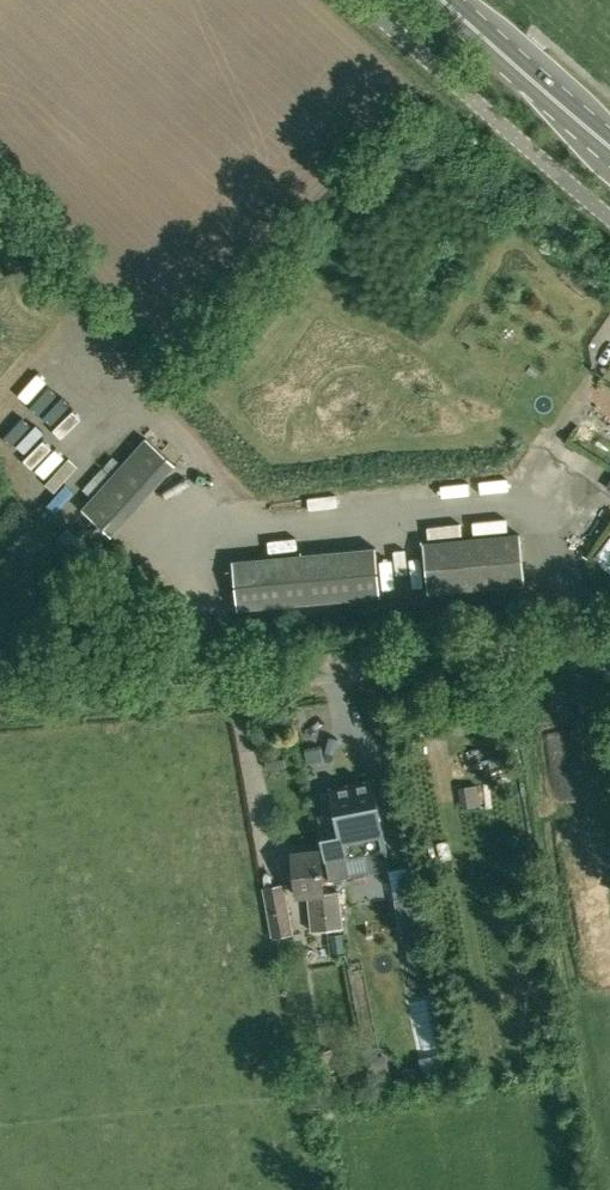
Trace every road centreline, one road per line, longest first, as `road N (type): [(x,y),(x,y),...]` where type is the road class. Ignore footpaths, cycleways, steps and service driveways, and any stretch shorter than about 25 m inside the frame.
road 1 (unclassified): [(0,706),(609,642)]
road 2 (secondary): [(609,147),(437,0)]

